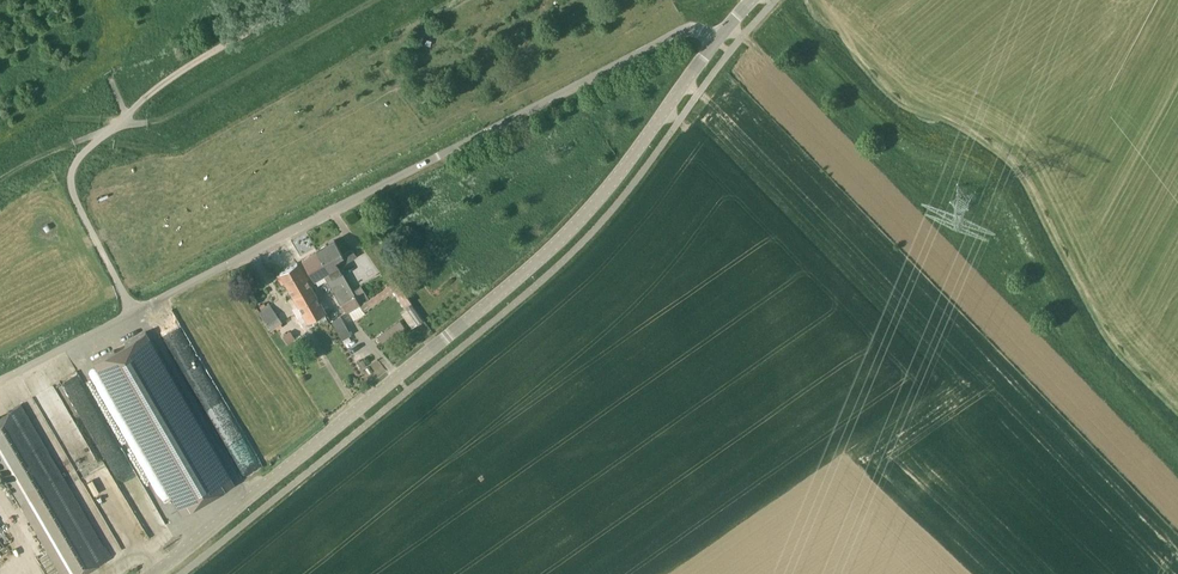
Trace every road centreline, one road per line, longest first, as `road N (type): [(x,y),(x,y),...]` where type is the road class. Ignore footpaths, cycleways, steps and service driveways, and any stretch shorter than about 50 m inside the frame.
road 1 (tertiary): [(155,573),(551,250),(716,41)]
road 2 (residential): [(0,383),(485,132)]
road 3 (track): [(300,0),(102,134),(76,171),(71,187),(138,313)]
road 4 (unclassified): [(485,132),(684,28),(716,41)]

